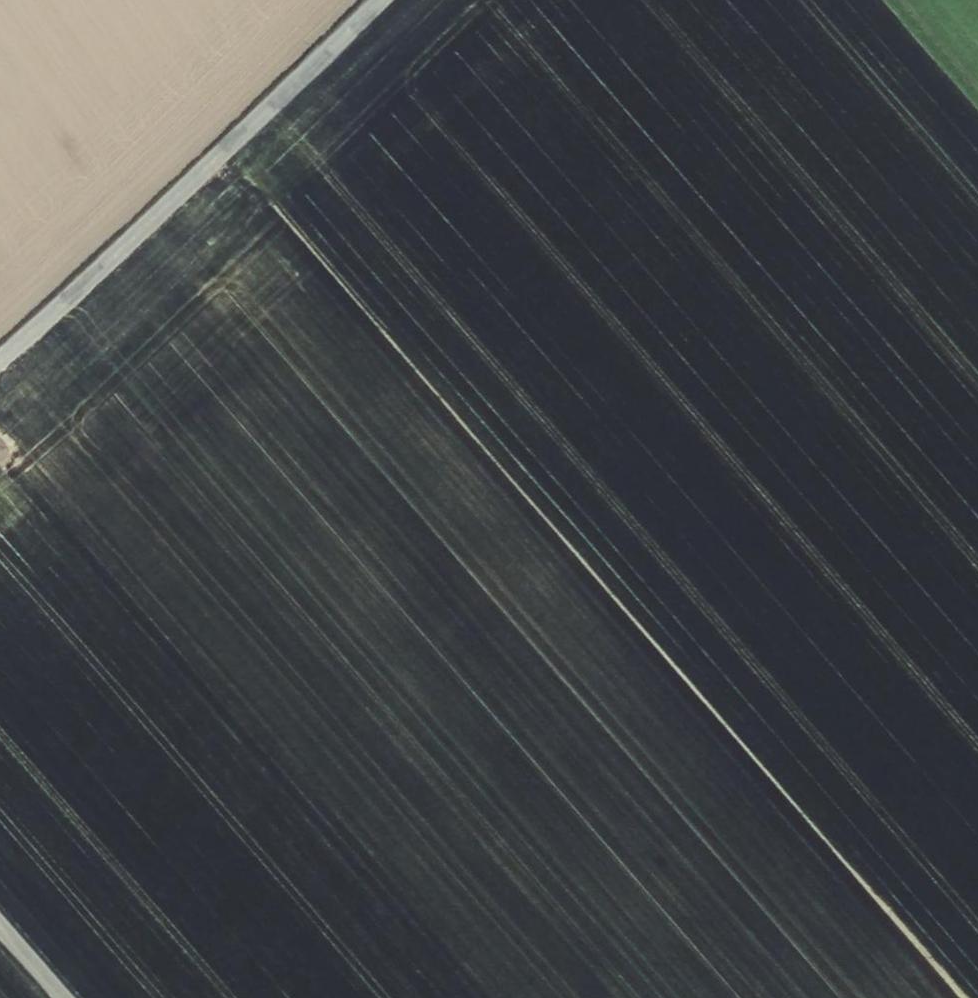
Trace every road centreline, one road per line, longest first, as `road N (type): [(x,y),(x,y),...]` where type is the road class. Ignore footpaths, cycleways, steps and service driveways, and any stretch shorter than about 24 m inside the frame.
road 1 (track): [(0,363),(235,151),(387,0)]

